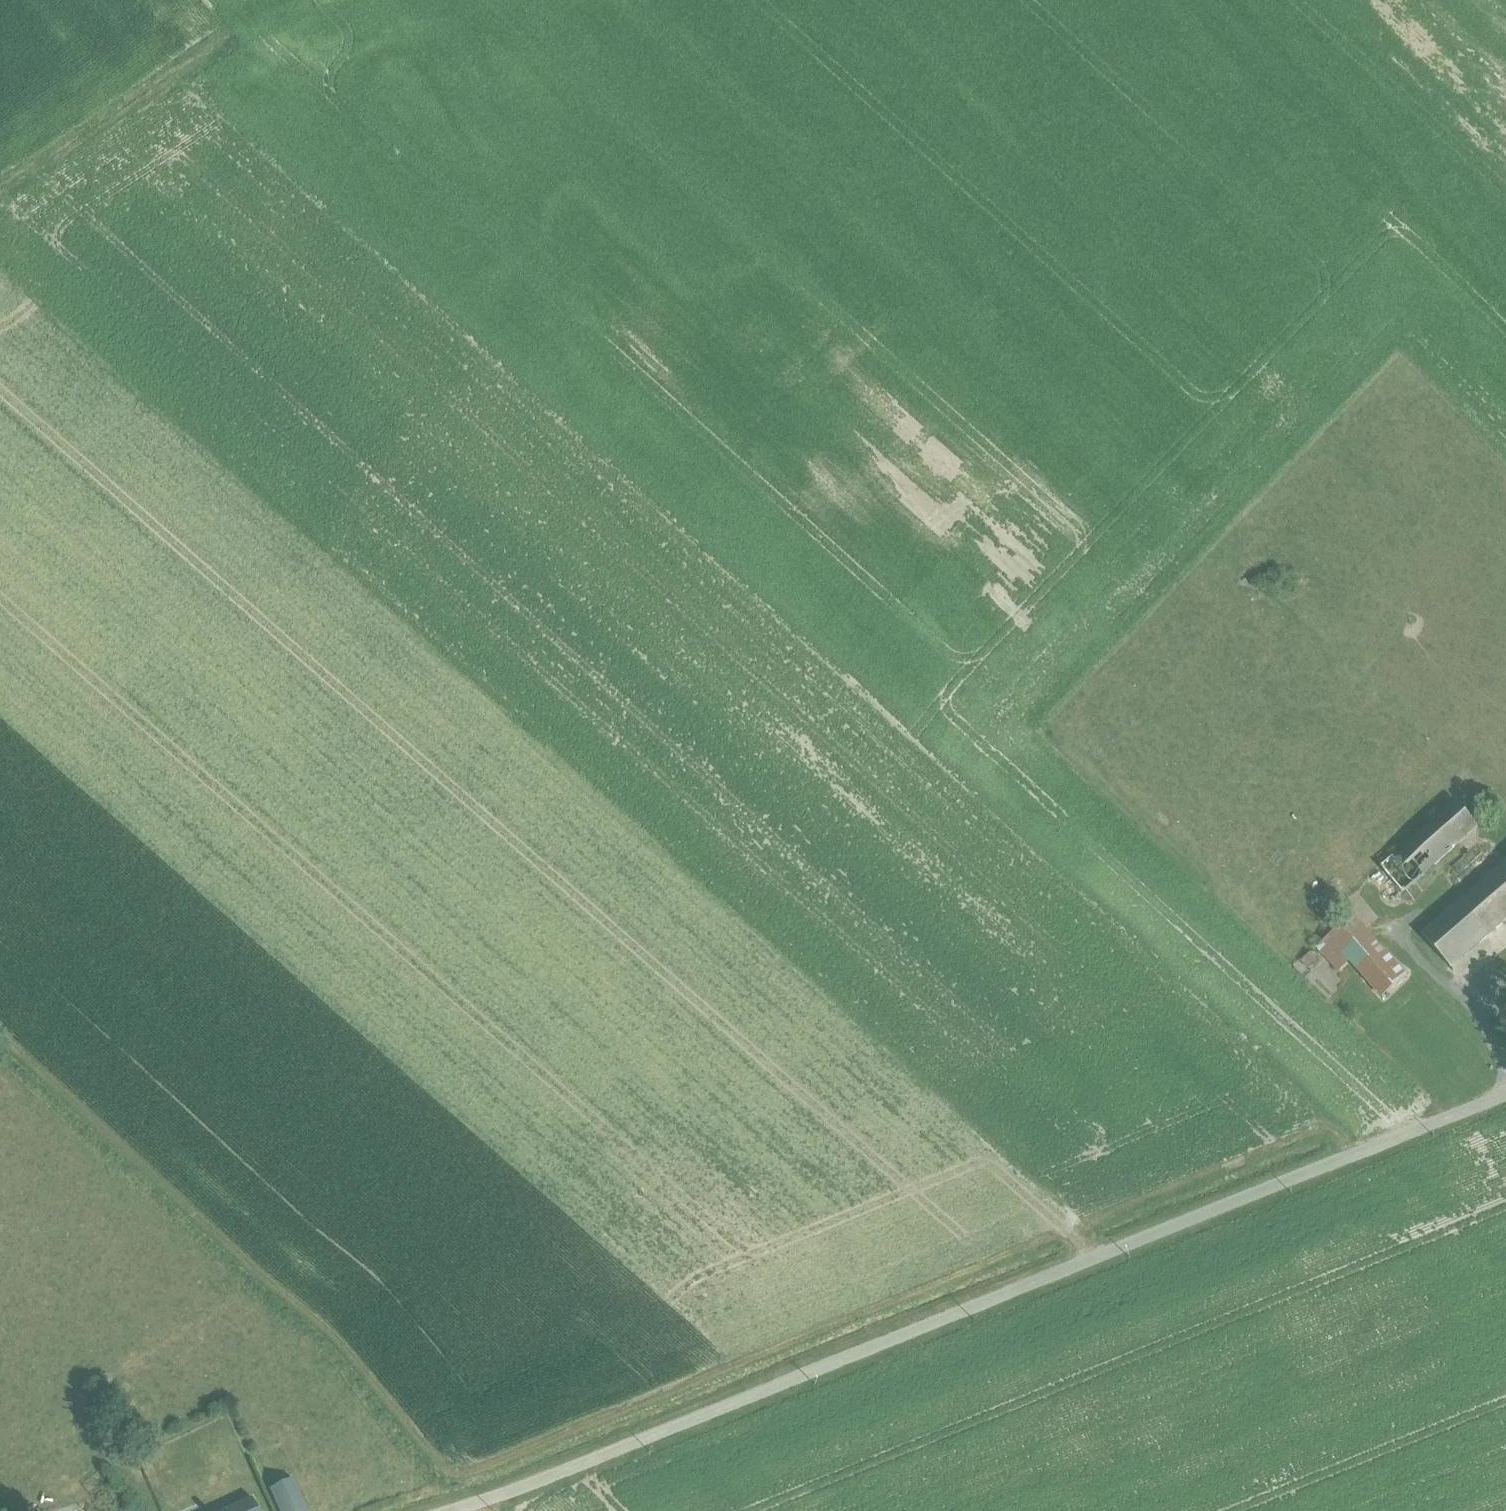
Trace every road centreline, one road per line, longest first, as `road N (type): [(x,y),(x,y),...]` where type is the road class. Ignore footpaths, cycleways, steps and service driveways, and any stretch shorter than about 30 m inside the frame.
road 1 (unclassified): [(1505,1094),(474,1510)]

